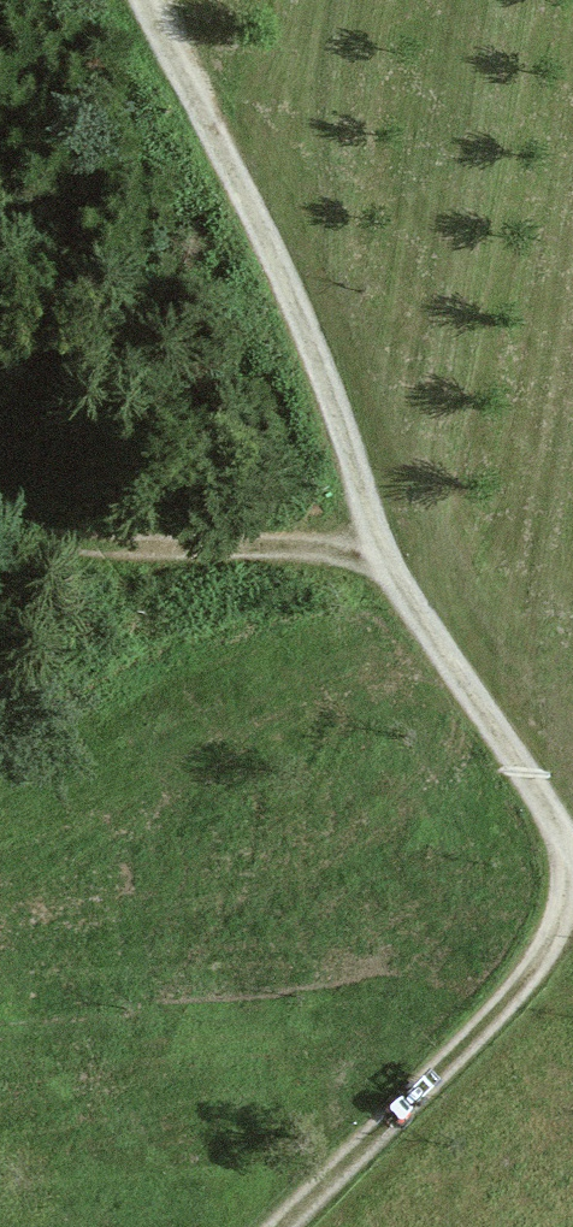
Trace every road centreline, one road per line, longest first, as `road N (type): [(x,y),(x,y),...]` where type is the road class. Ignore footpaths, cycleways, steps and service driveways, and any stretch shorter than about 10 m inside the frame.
road 1 (track): [(572,847),(395,570),(323,353),(143,0)]
road 2 (track): [(572,898),(540,961),(278,1226)]
road 3 (track): [(395,570),(0,524)]

